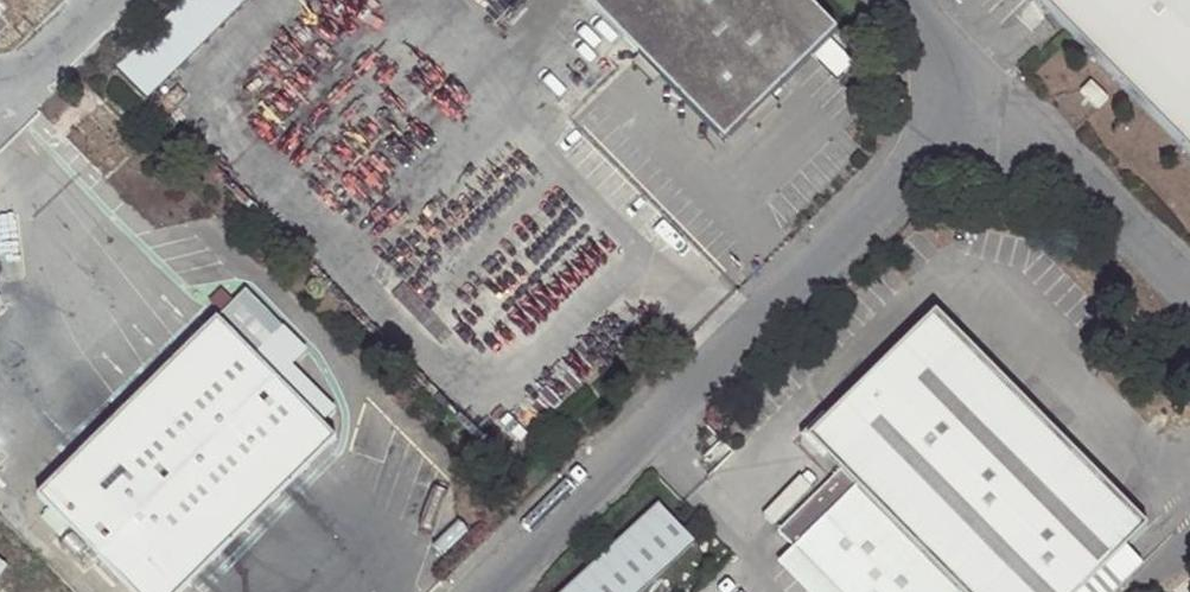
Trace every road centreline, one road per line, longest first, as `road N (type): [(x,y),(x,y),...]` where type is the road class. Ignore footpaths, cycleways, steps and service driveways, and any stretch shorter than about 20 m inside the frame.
road 1 (unclassified): [(483,591),(988,94)]
road 2 (unclassified): [(988,94),(1189,287)]
road 3 (unclassified): [(0,105),(108,0)]
road 4 (unclassified): [(900,0),(988,94)]

